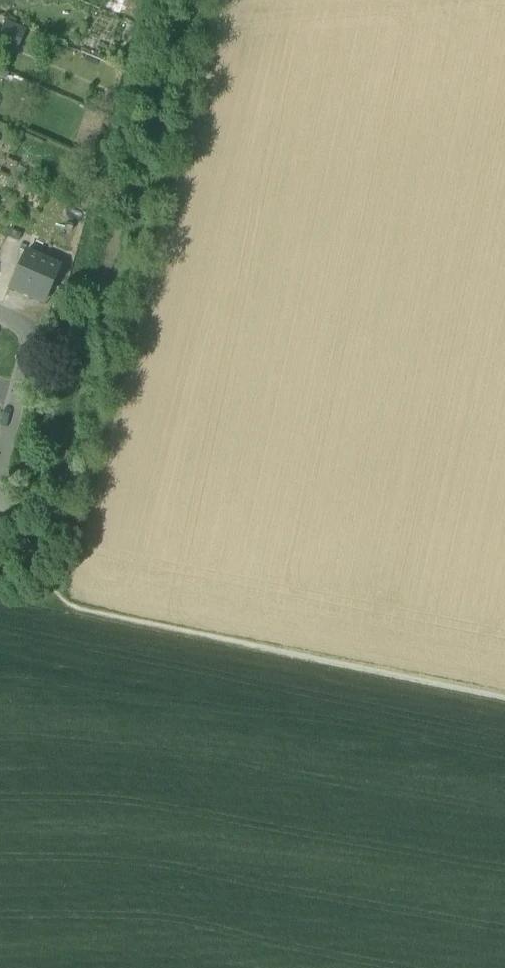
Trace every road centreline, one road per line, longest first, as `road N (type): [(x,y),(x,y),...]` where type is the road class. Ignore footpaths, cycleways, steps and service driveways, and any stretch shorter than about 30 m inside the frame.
road 1 (residential): [(0,317),(42,335),(0,504)]

